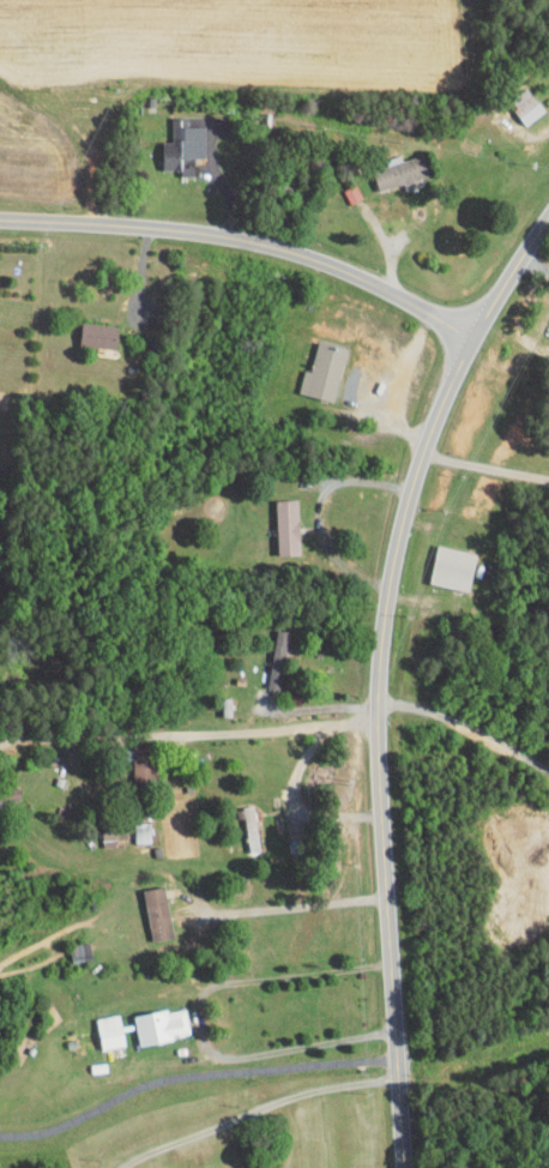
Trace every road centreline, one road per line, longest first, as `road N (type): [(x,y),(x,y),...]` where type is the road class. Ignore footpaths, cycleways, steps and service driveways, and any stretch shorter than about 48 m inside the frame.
road 1 (tertiary): [(404,1167),(378,722),(390,585),(410,492),(448,389),(548,222)]
road 2 (residential): [(473,337),(356,275),(263,243),(165,228),(0,219)]
road 3 (residential): [(379,702),(464,720),(548,765)]

